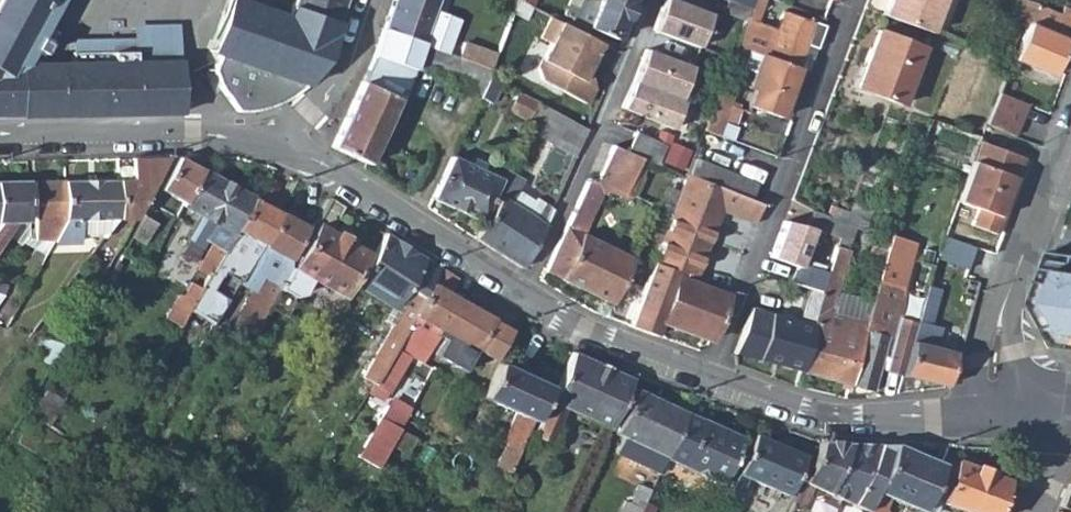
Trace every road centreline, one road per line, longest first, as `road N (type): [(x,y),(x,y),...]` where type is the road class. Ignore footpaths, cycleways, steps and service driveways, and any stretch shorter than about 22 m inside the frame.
road 1 (residential): [(711,372),(851,0)]
road 2 (residential): [(521,288),(582,170),(652,0)]
road 3 (residential): [(0,133),(175,133),(288,146)]
road 4 (residential): [(288,146),(521,288)]
road 5 (residential): [(711,372),(830,413),(968,417)]
road 6 (residential): [(521,288),(585,330),(711,372)]
road 7 (residential): [(376,0),(335,84),(288,146)]
road 8 (residential): [(1070,144),(1009,289)]
road 9 (residential): [(1009,289),(981,335),(968,417)]
road 10 (residential): [(1034,411),(1015,353),(1009,289)]

